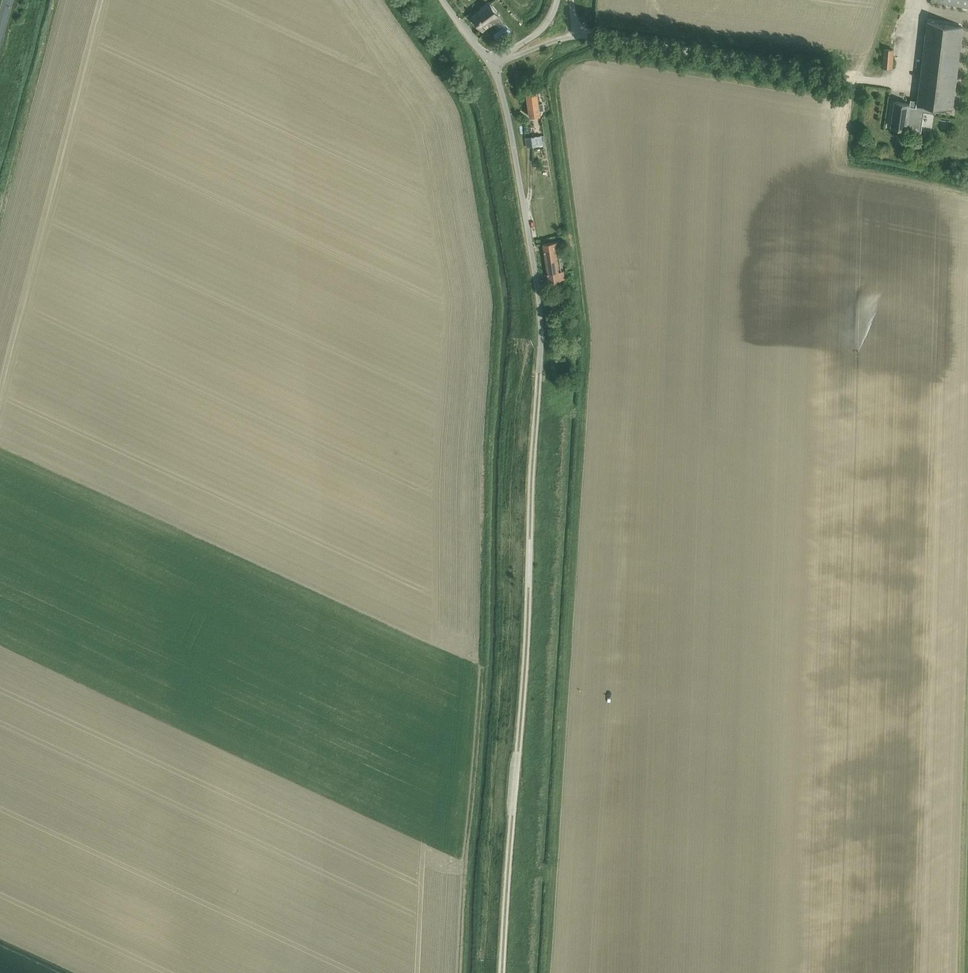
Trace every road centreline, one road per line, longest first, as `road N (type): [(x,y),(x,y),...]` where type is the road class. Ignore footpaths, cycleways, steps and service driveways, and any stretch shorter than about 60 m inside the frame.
road 1 (unclassified): [(539,372),(537,282),(511,128),(489,60)]

